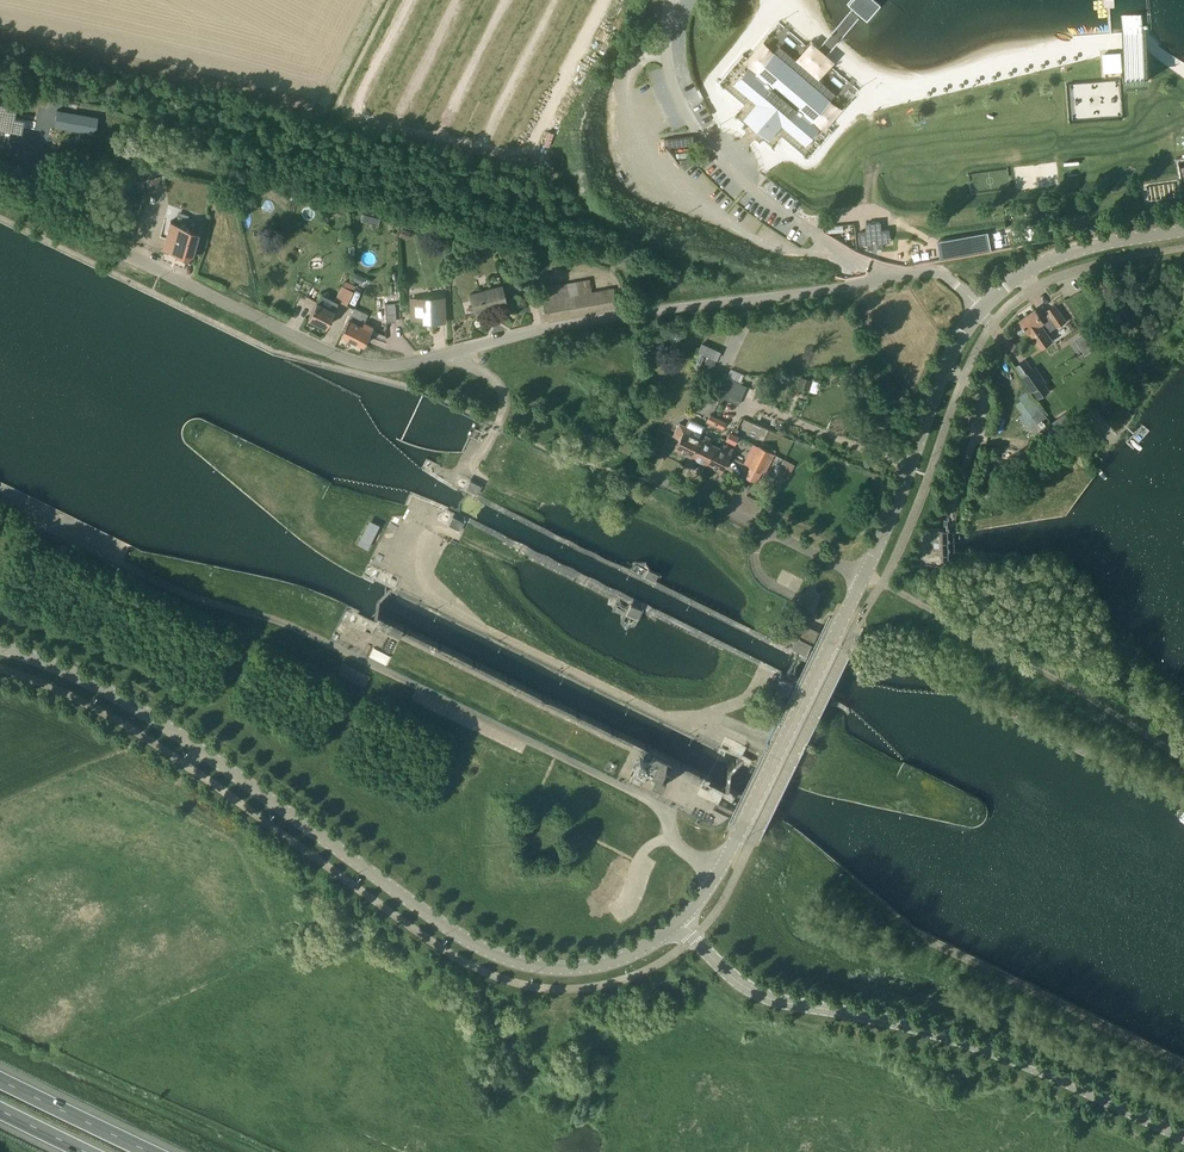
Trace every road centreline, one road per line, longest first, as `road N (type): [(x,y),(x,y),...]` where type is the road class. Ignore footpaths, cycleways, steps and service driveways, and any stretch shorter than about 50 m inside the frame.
road 1 (tertiary): [(0,645),(34,653),(125,703),(456,929),(503,950),(552,960),(600,957),(635,949),(677,925)]
road 2 (tertiary): [(677,925),(716,879),(886,531),(946,375),(984,310)]
road 3 (unclassified): [(1183,1143),(981,1050),(774,1004),(727,980),(677,925)]
road 4 (unclassified): [(457,351),(574,322),(902,274),(939,272),(984,310)]
road 5 (unclassified): [(341,357),(0,193)]
road 6 (tertiary): [(984,310),(1040,264),(1078,247),(1183,231)]
road 7 (motorway): [(146,1151),(0,1081)]
road 8 (unclassified): [(478,454),(502,399),(457,351)]

